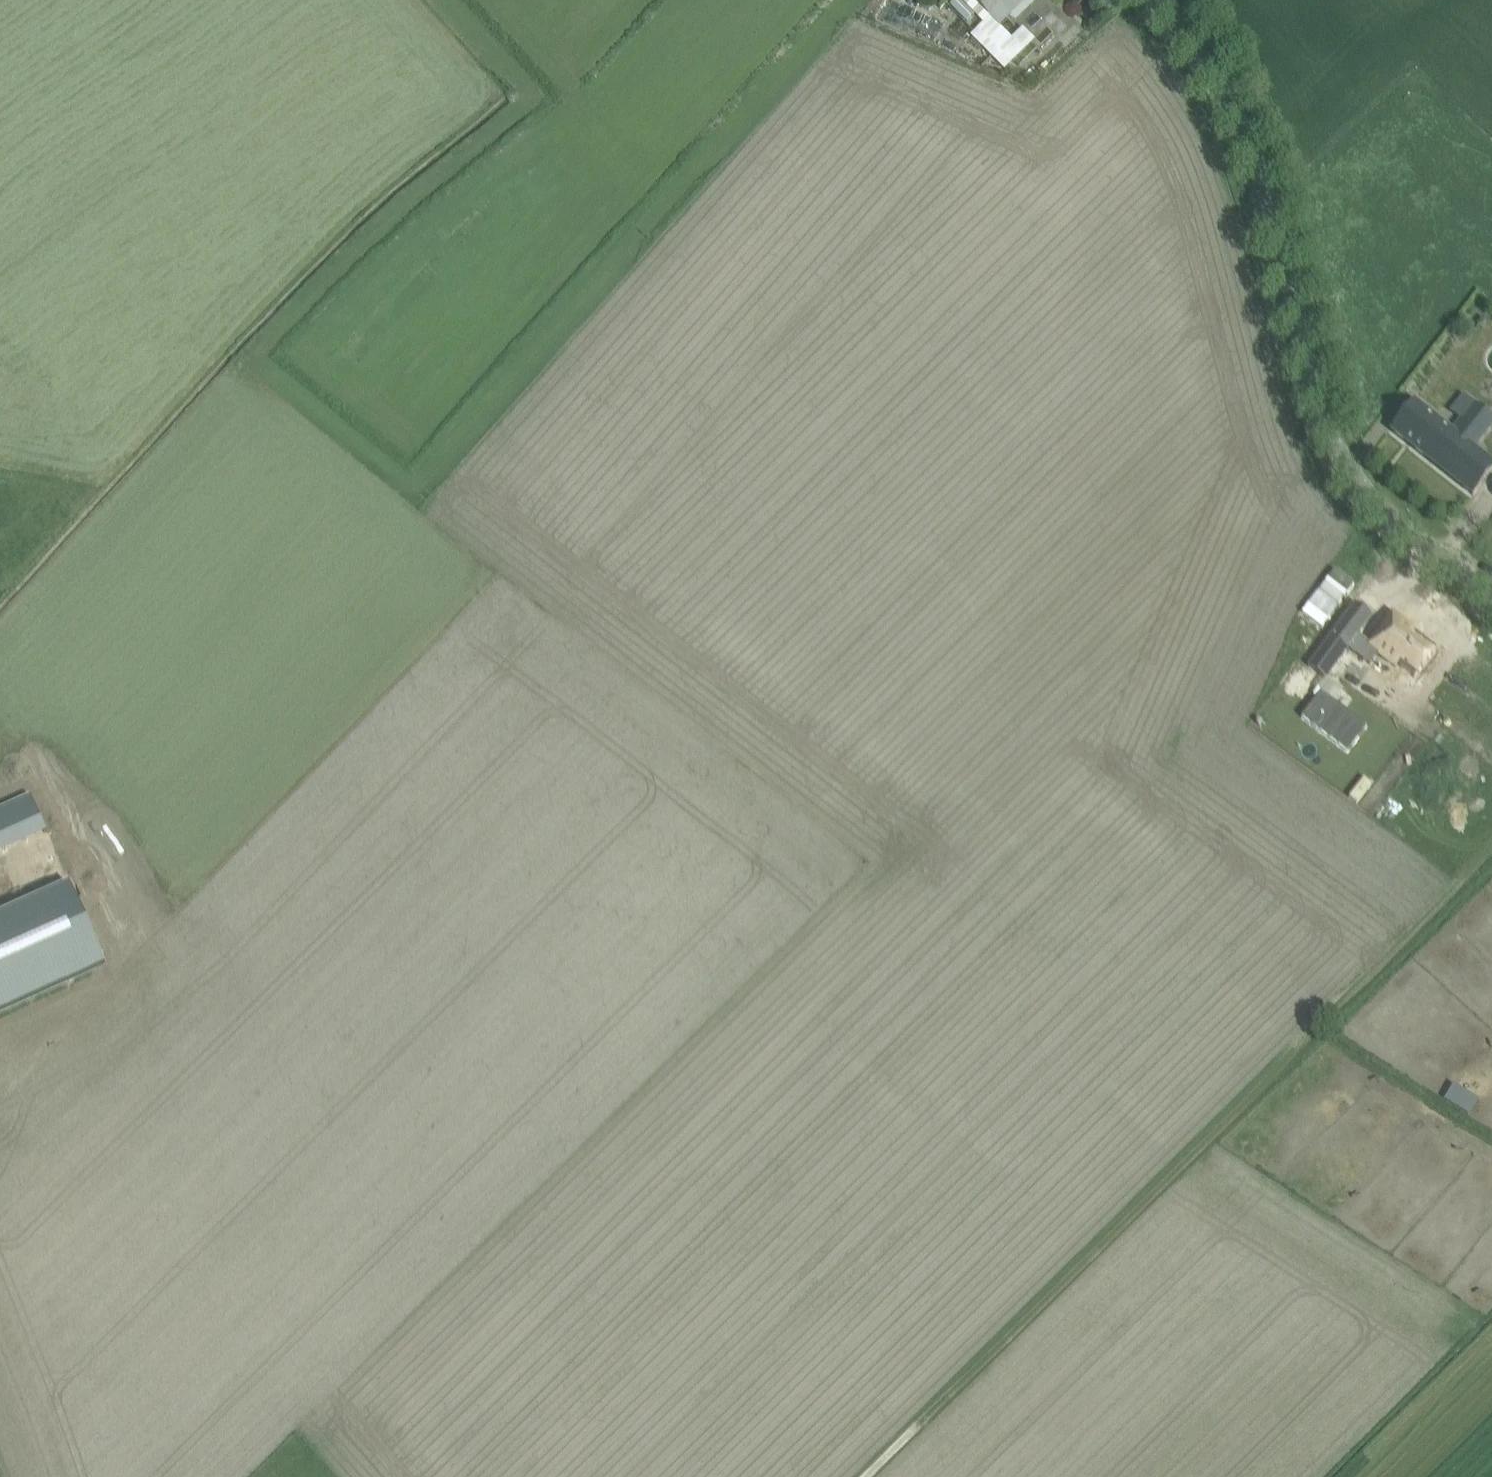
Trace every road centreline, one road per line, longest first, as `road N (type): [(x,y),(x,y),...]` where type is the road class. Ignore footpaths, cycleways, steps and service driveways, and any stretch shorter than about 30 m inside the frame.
road 1 (unclassified): [(1491,586),(1380,501),(1331,437),(1242,117),(1164,0)]

